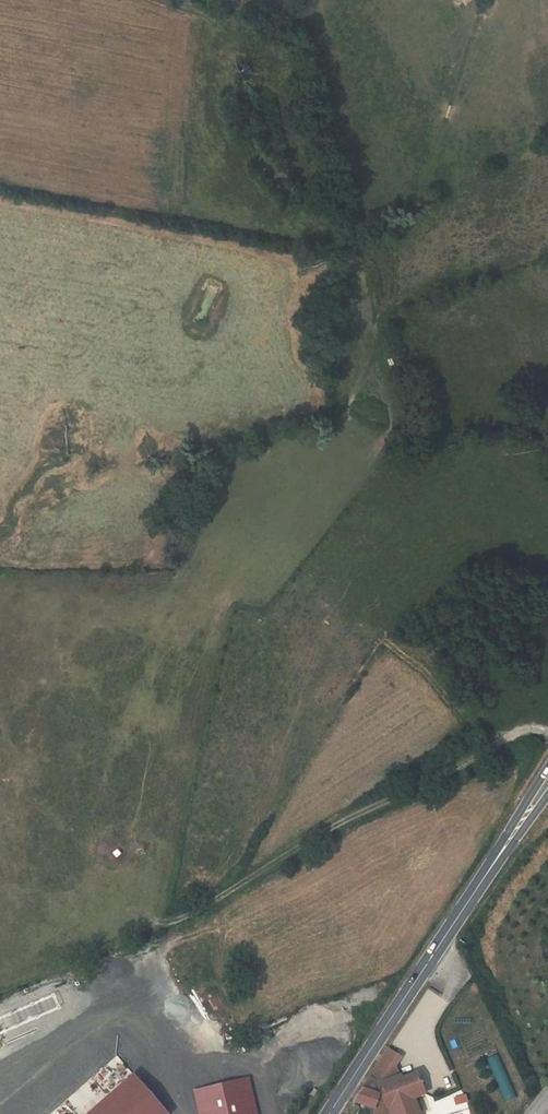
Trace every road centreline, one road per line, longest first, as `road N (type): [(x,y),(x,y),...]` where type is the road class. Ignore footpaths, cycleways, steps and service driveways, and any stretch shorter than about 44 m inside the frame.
road 1 (track): [(0,994),(195,915),(302,846),(512,735),(547,735)]
road 2 (secondary): [(484,877),(328,1113)]
road 3 (secondary): [(547,768),(484,877)]

